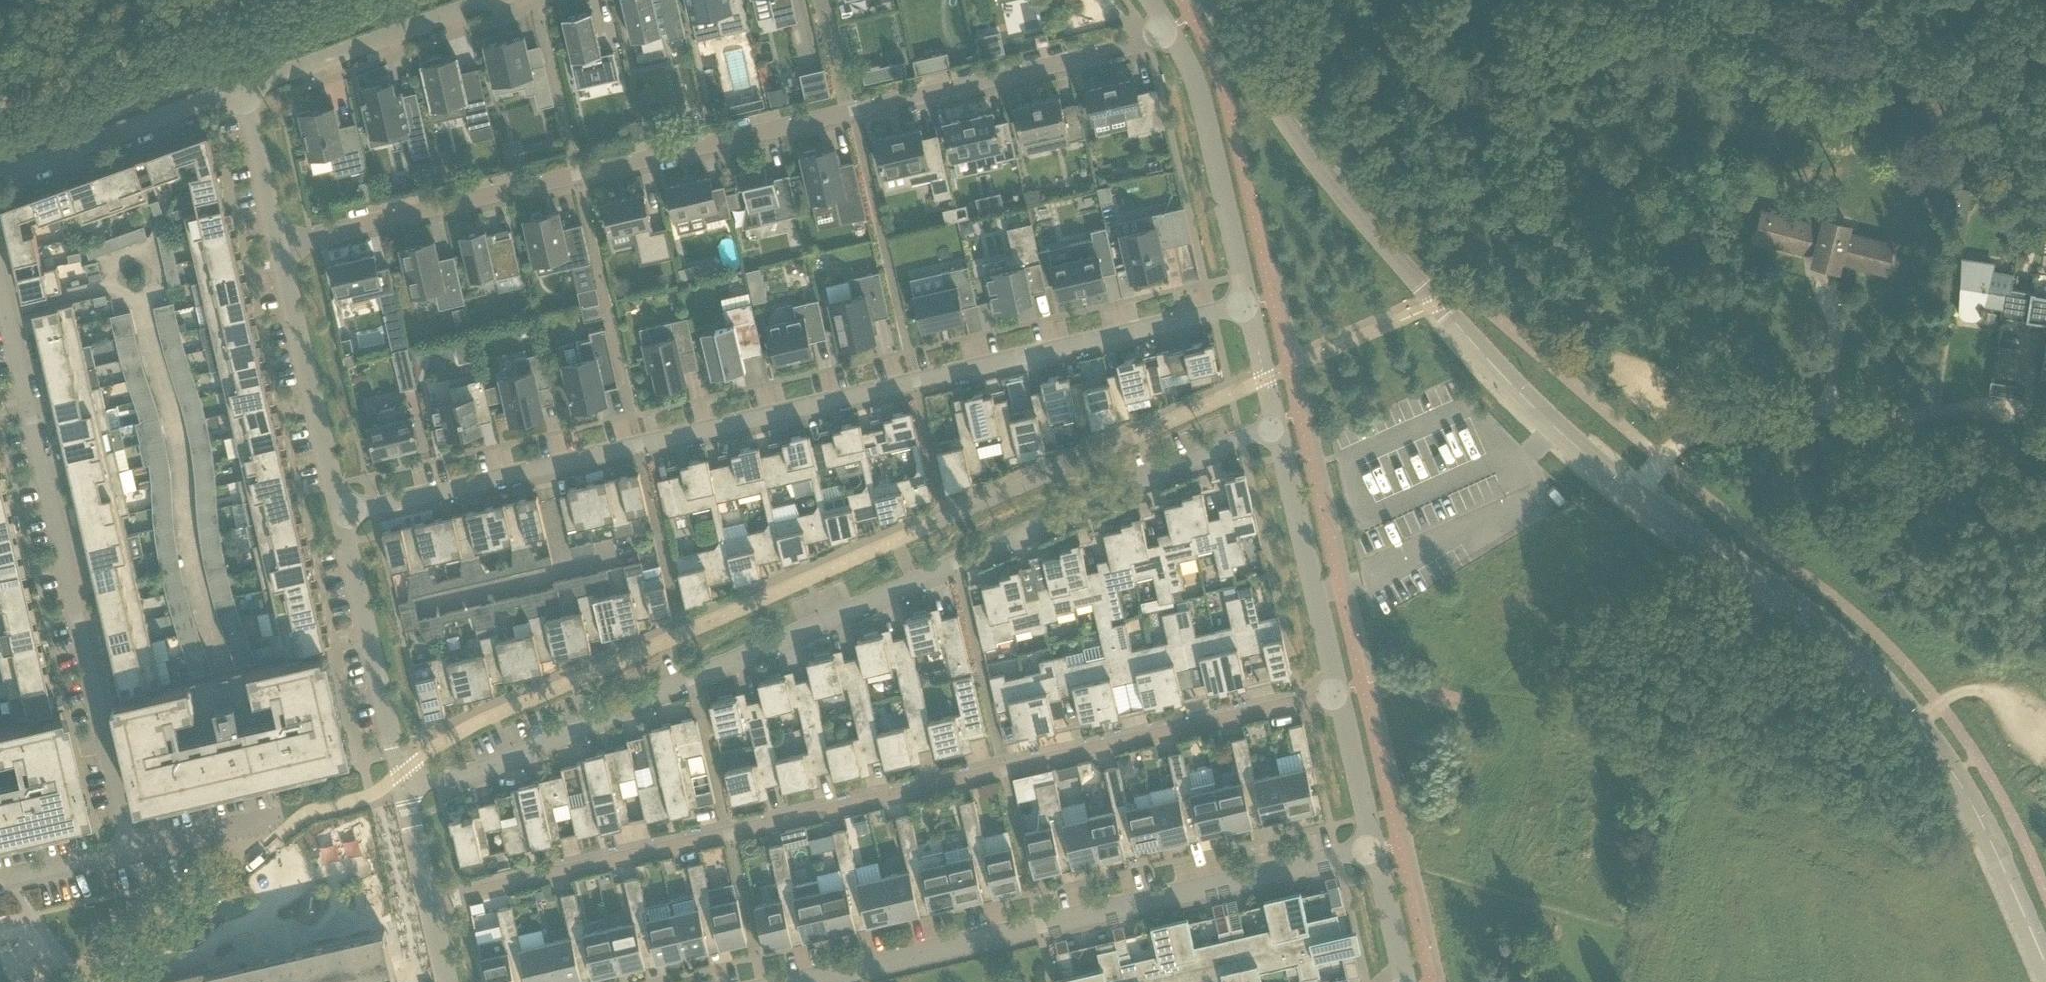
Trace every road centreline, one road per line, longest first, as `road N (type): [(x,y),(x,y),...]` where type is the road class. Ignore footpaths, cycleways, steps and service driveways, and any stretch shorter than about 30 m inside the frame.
road 1 (unclassified): [(2045,973),(1953,775),(1902,712),(1840,650),(1555,429),(1318,162),(1210,0)]
road 2 (residential): [(406,778),(456,784),(517,761),(1277,429)]
road 3 (residential): [(435,903),(1341,697)]
road 4 (residential): [(344,511),(1250,307)]
road 5 (residential): [(279,241),(1171,36)]
road 6 (residential): [(806,981),(1375,854)]
road 7 (residential): [(123,849),(0,297)]
road 8 (track): [(1639,494),(1690,430),(1829,412),(1841,397),(1818,315),(1824,261)]
road 9 (tertiary): [(1250,307),(1203,94),(1171,36)]
road 10 (tertiary): [(241,93),(503,0)]
road 11 (residential): [(344,511),(279,241)]
road 12 (tertiary): [(1341,697),(1277,429)]
road 13 (residential): [(406,778),(344,511)]
road 14 (tertiary): [(0,180),(241,93)]
road 15 (track): [(1829,412),(1848,450),(1905,474),(2045,508)]
road 16 (residential): [(123,849),(304,816)]
road 17 (tertiary): [(1375,854),(1341,697)]
road 18 (residential): [(279,241),(241,93)]
road 19 (tertiary): [(1405,981),(1375,854)]
road 20 (residential): [(435,903),(406,778)]
road 21 (residential): [(0,877),(123,849)]
road 22 (tertiary): [(1277,429),(1250,307)]

